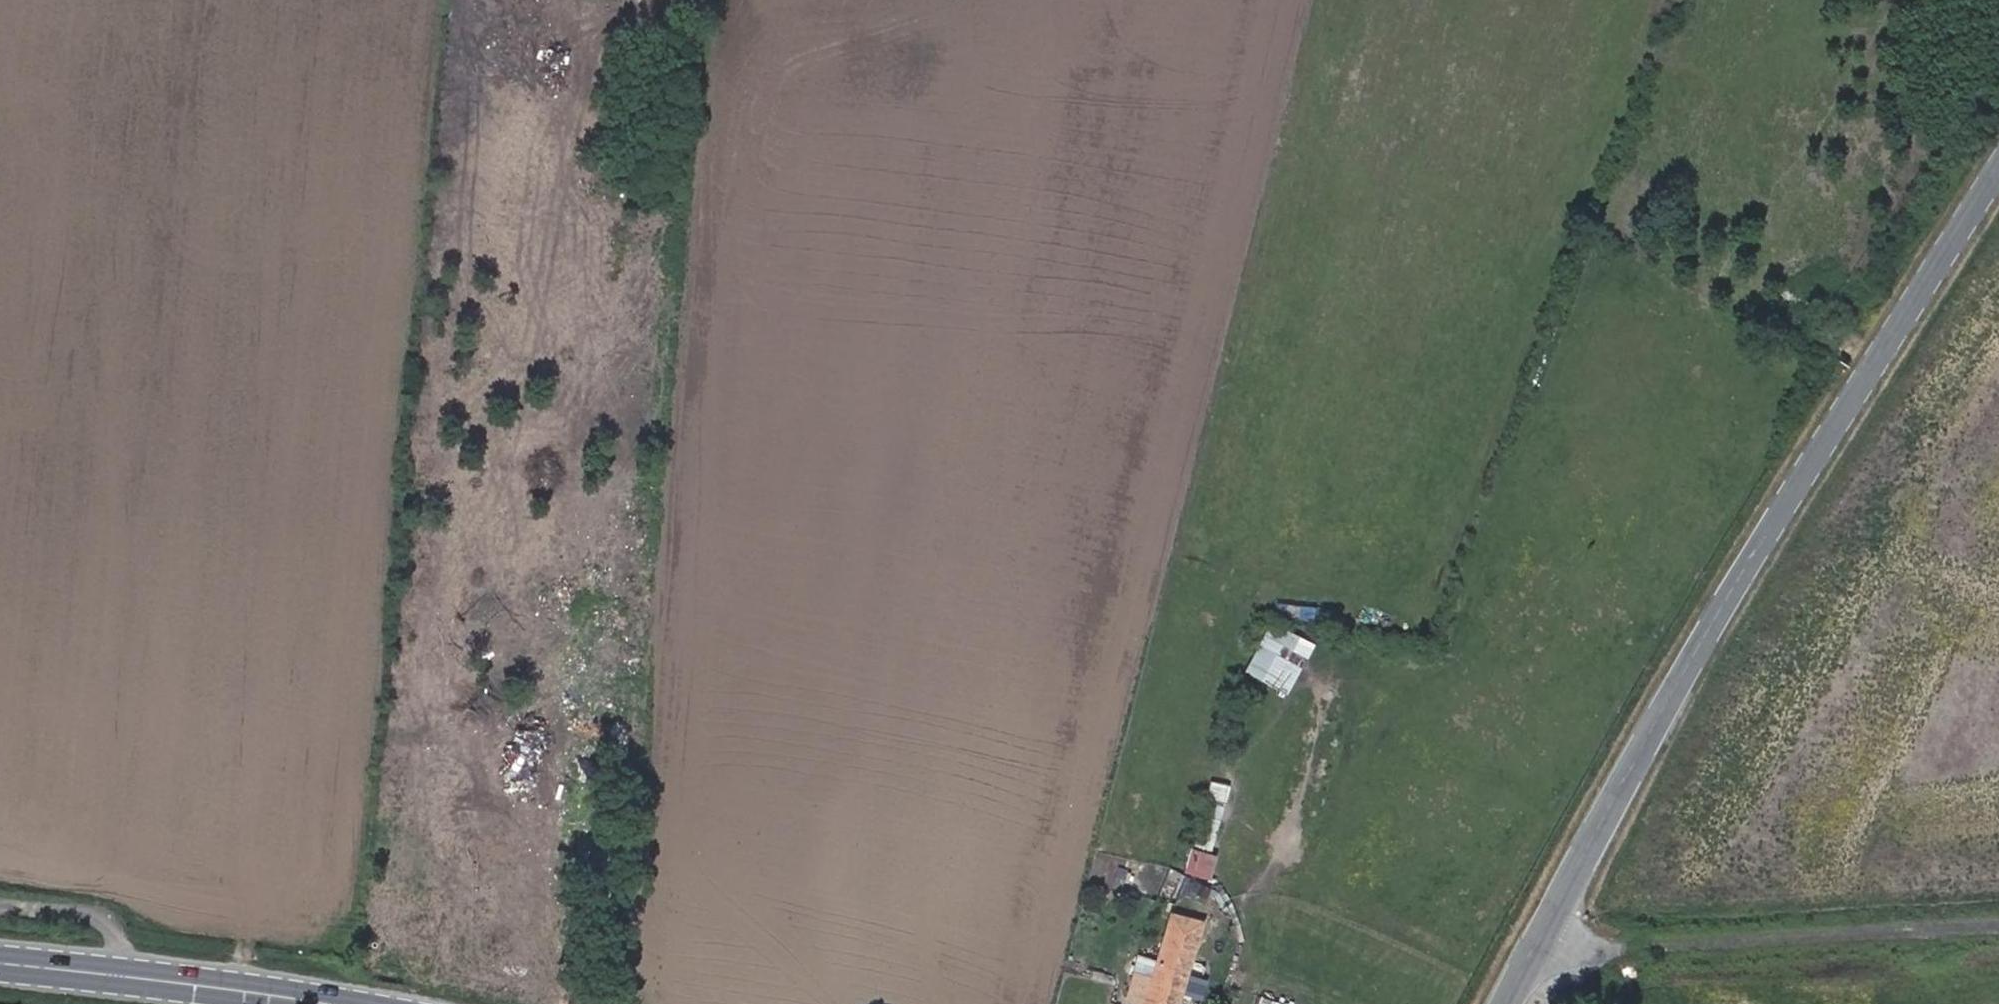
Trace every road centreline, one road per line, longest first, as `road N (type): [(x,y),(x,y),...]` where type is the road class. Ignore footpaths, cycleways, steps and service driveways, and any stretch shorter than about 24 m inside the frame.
road 1 (tertiary): [(1509,1003),(1736,594),(1998,181)]
road 2 (tertiary): [(320,1003),(0,964)]

